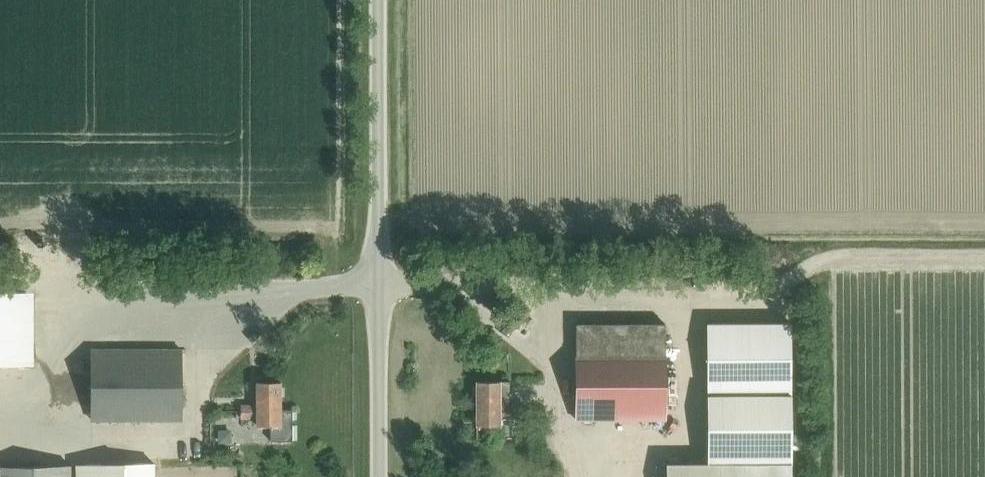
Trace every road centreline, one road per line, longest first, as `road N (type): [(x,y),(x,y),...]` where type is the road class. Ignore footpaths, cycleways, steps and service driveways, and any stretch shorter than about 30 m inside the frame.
road 1 (unclassified): [(378,476),(377,0)]

